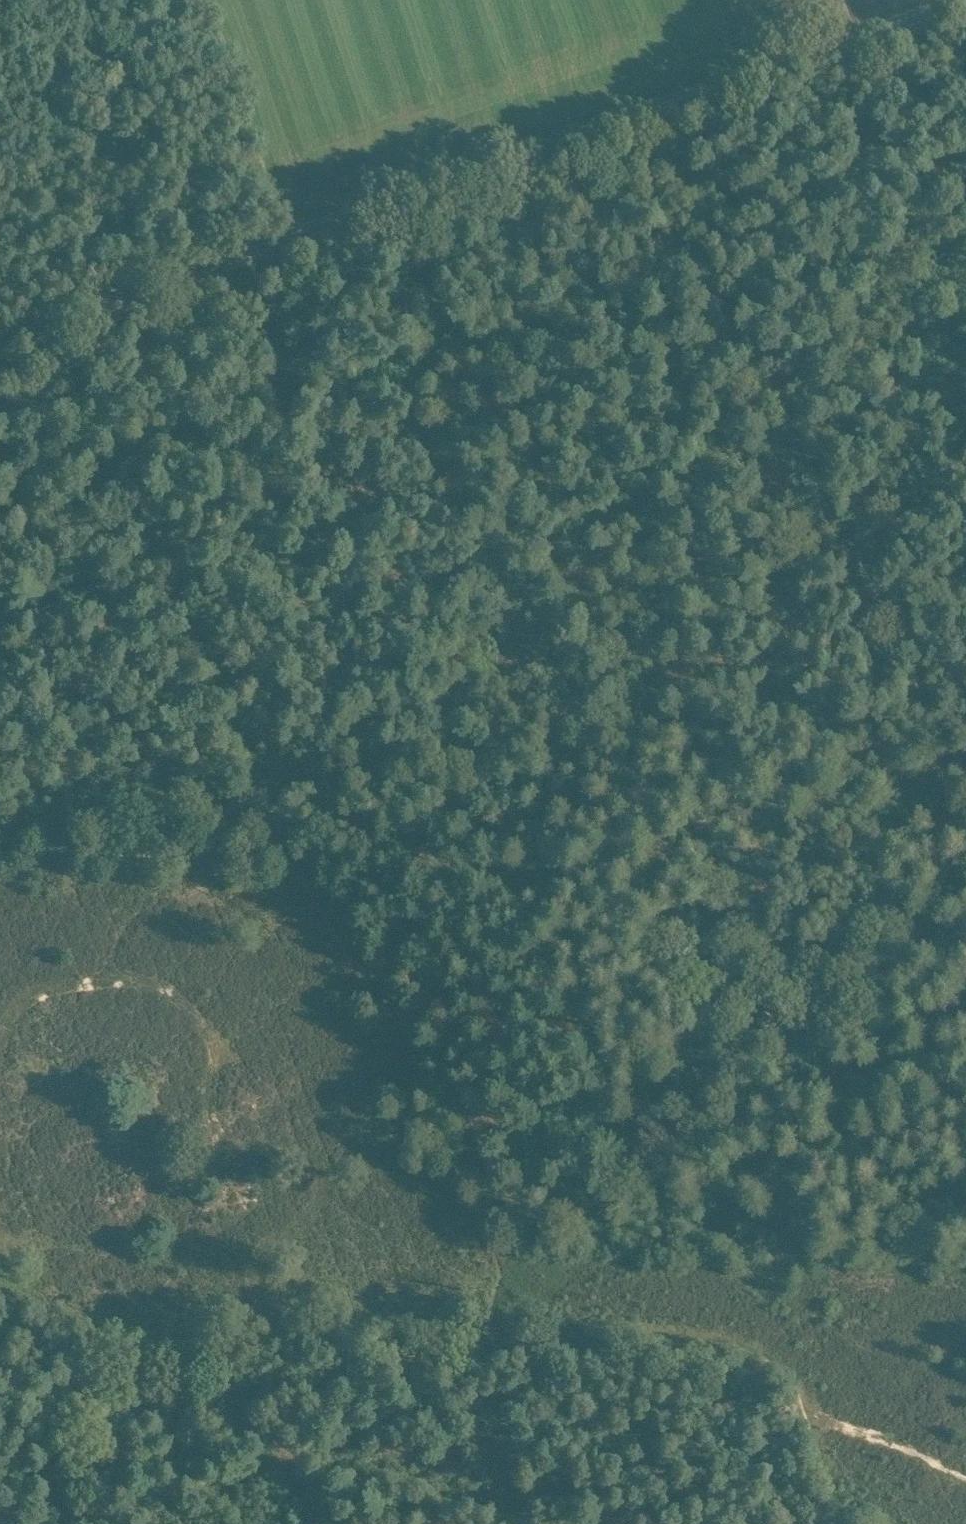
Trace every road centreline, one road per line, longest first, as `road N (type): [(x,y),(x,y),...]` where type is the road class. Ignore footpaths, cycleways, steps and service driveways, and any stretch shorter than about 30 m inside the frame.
road 1 (unclassified): [(0,341),(965,1)]

